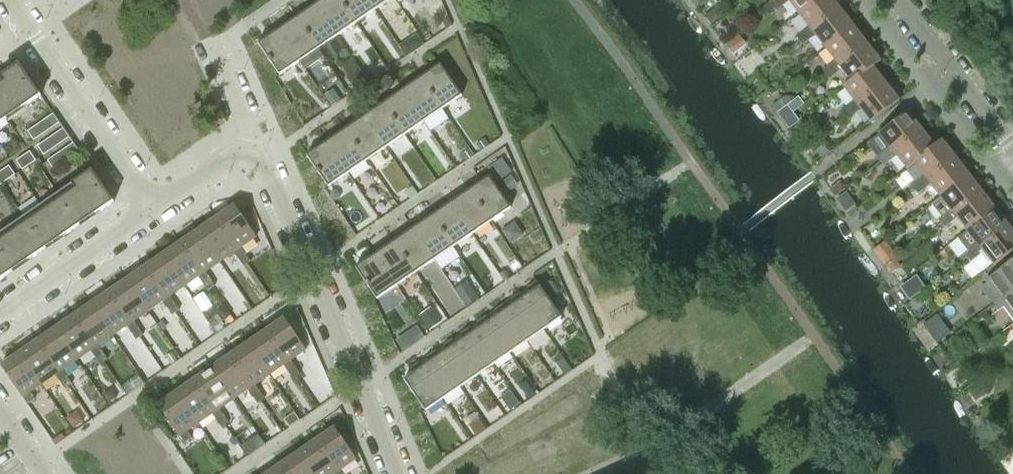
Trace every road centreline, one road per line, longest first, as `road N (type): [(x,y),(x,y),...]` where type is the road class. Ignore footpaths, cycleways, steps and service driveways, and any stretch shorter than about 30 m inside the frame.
road 1 (residential): [(400,473),(250,140)]
road 2 (residential): [(11,0),(155,204)]
road 3 (residential): [(0,316),(155,204)]
road 4 (residential): [(1012,150),(896,0)]

